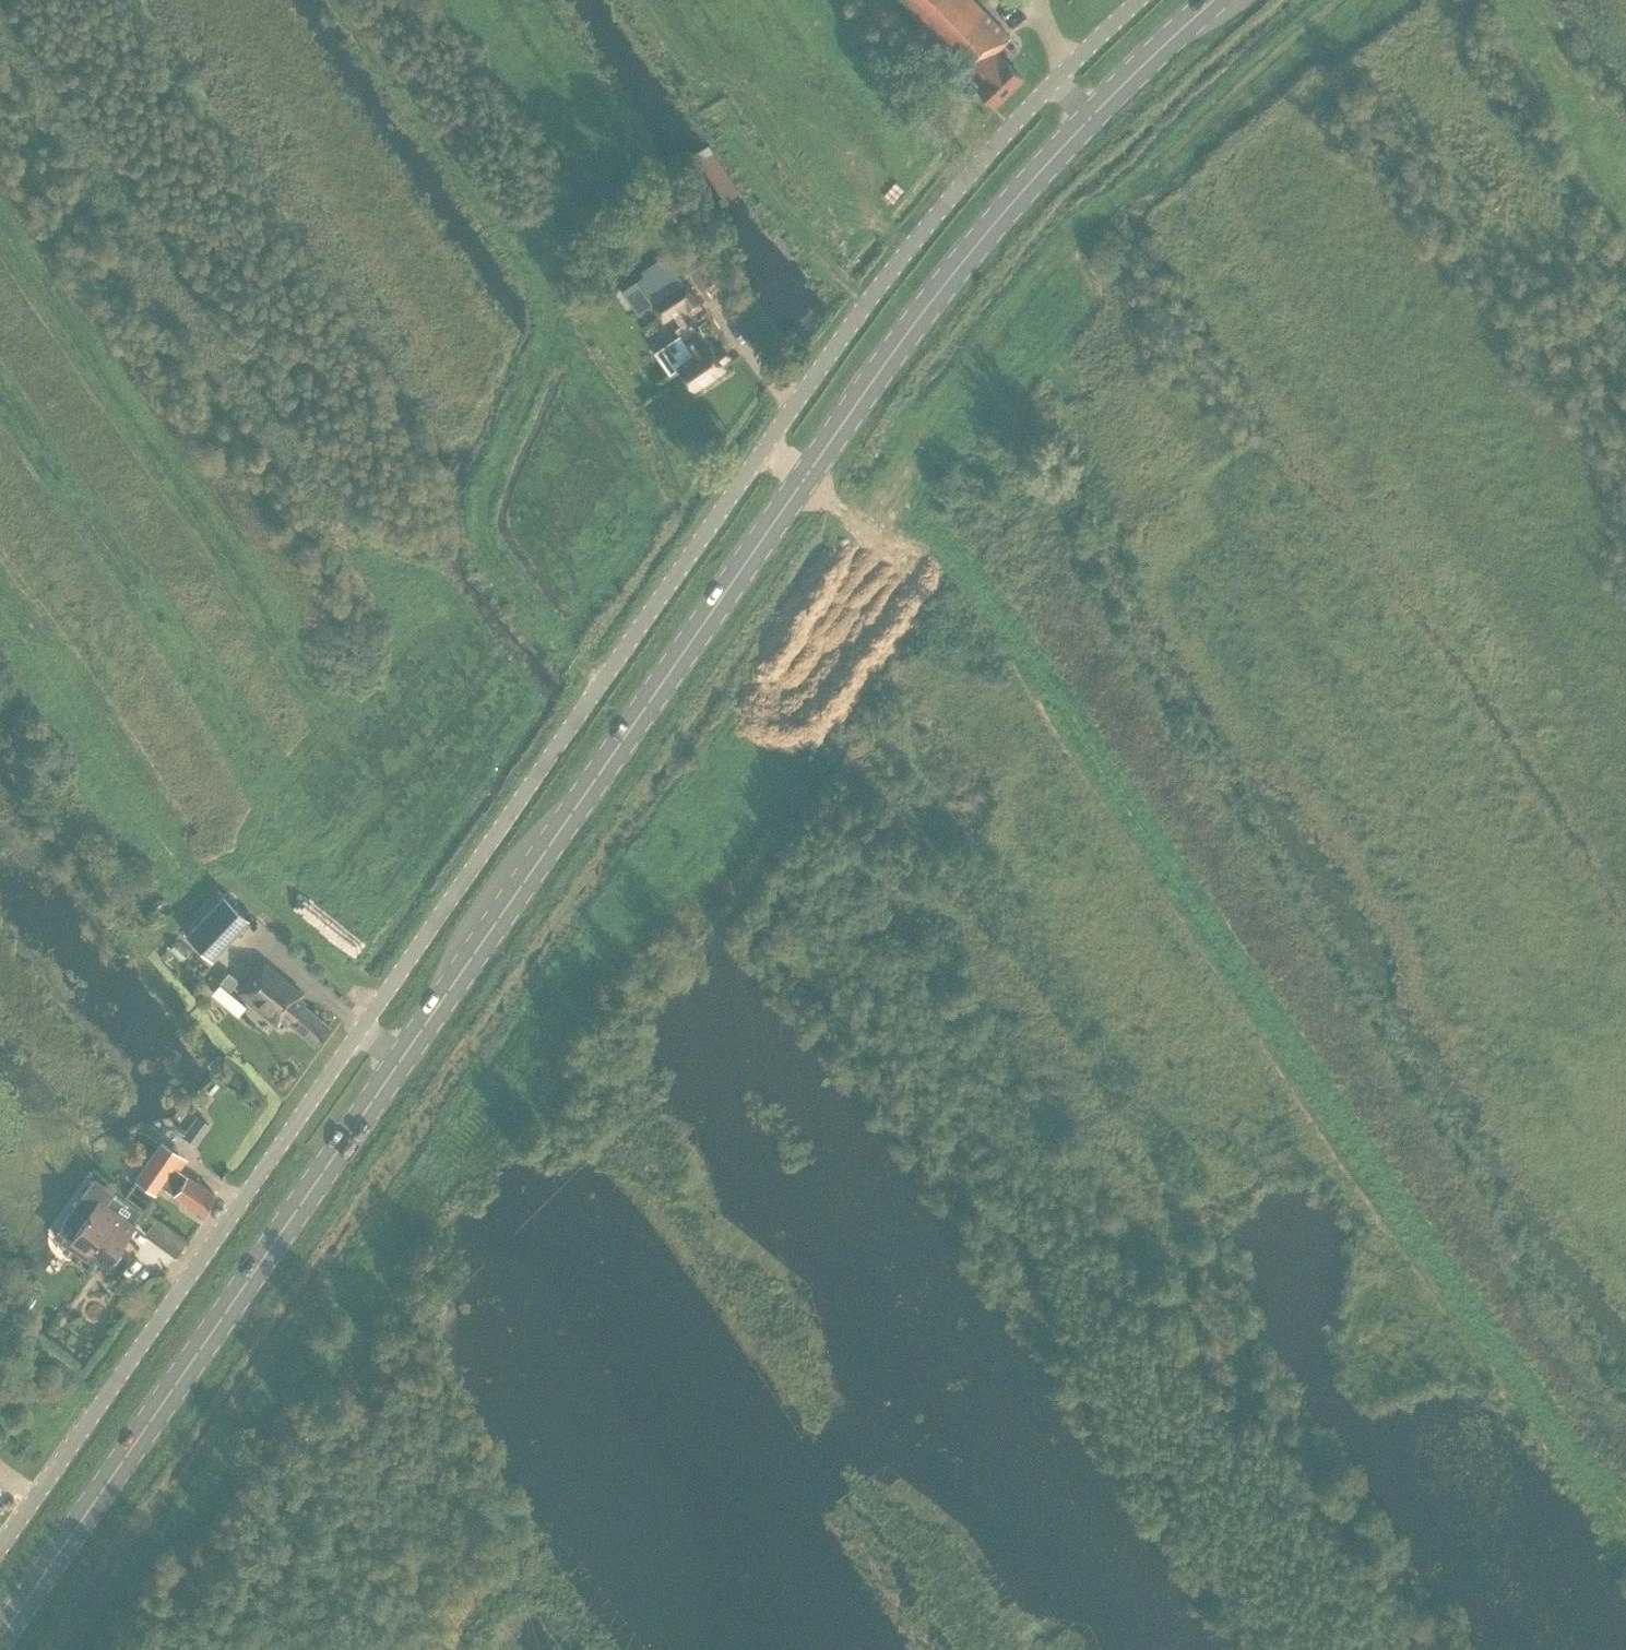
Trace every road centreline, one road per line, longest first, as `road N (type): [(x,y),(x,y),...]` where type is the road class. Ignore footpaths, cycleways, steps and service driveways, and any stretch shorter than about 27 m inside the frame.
road 1 (primary): [(0,1638),(893,350),(1024,189),(1212,0)]
road 2 (unclassified): [(0,1549),(872,296),(1041,95),(1138,0)]

